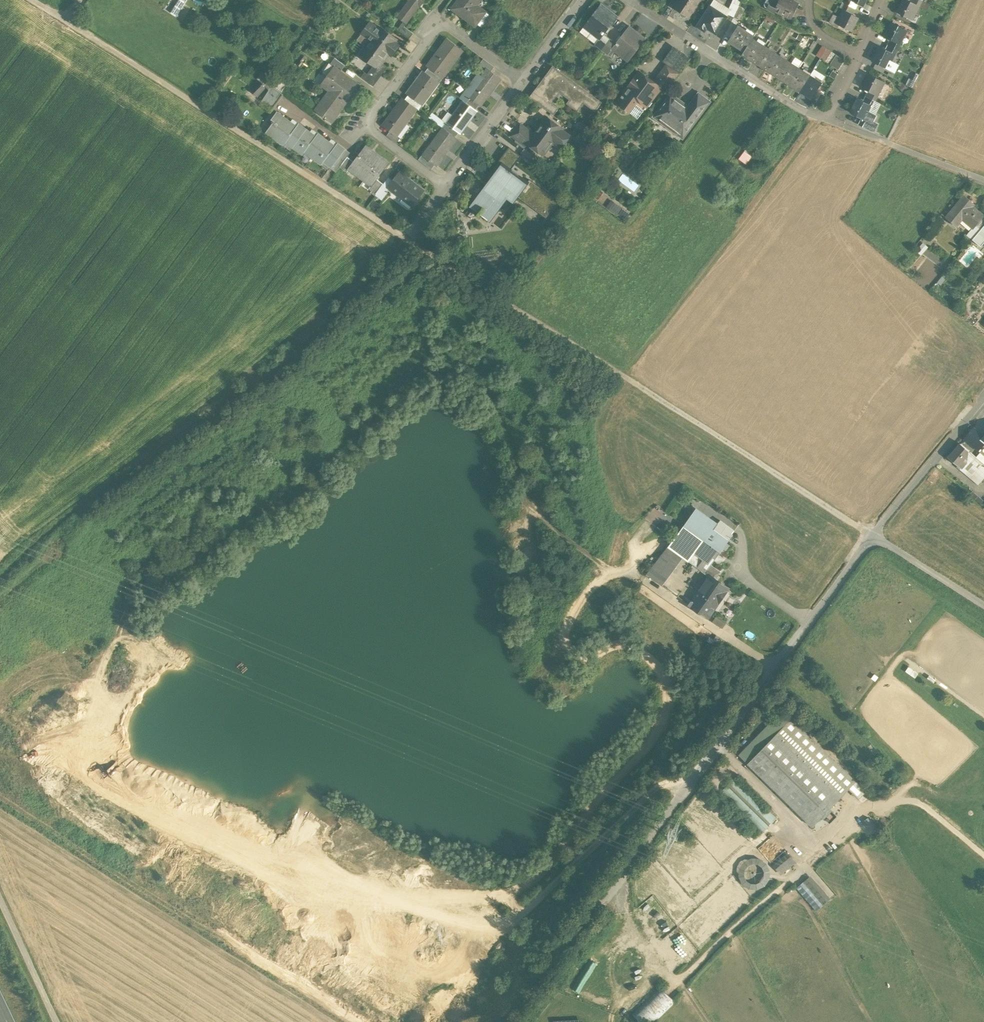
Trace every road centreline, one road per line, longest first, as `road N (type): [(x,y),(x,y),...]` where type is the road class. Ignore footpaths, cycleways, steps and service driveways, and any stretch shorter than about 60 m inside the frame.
road 1 (track): [(44,0),(877,532)]
road 2 (track): [(877,532),(551,974)]
road 3 (residential): [(887,0),(825,119),(632,0)]
road 4 (track): [(816,117),(629,373)]
road 5 (residential): [(367,122),(444,17),(528,77)]
road 6 (residential): [(983,399),(877,532)]
road 7 (track): [(0,894),(61,1021)]
road 8 (track): [(690,788),(664,782),(583,856)]
road 9 (residential): [(449,182),(528,77)]
road 10 (track): [(983,599),(877,532)]

